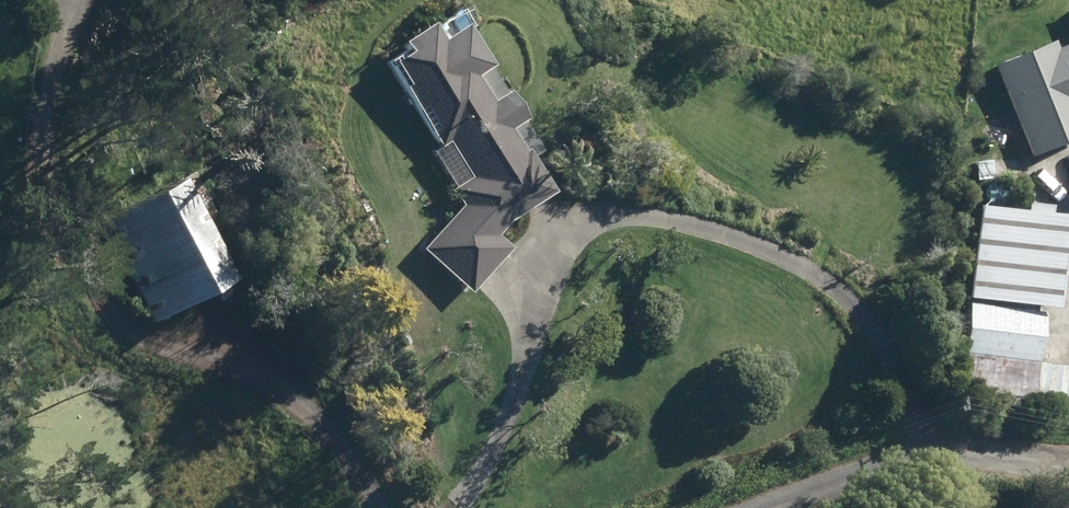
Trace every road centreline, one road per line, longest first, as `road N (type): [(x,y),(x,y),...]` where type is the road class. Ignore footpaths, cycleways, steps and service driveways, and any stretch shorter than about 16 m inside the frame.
road 1 (track): [(445,507),(472,476),(501,385),(512,308),(563,229),(636,211),(818,277),(870,342),(908,462)]
road 2 (track): [(79,0),(61,25),(42,162),(54,259),(99,316),(278,402),(361,482),(369,507)]
road 3 (track): [(1068,465),(1003,453),(869,465),(759,507)]

